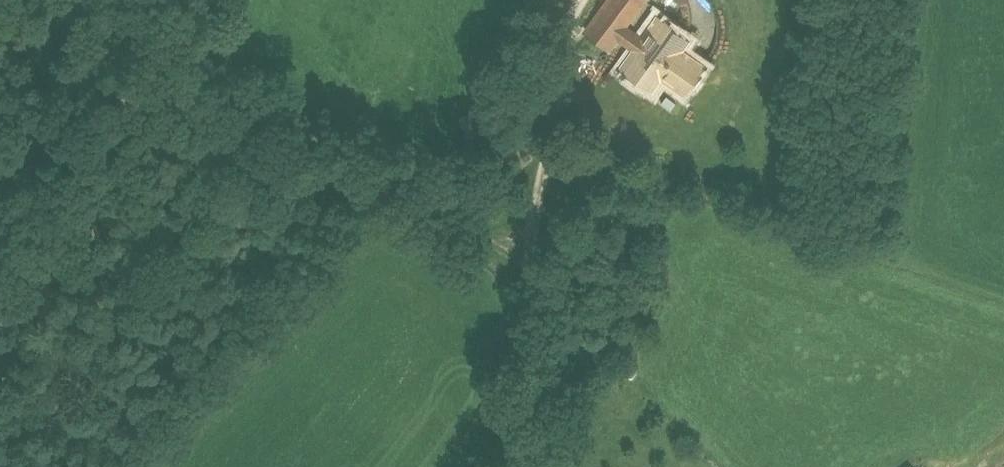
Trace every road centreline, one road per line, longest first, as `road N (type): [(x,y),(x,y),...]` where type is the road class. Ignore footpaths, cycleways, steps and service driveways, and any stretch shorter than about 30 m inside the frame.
road 1 (residential): [(0,262),(183,33)]

